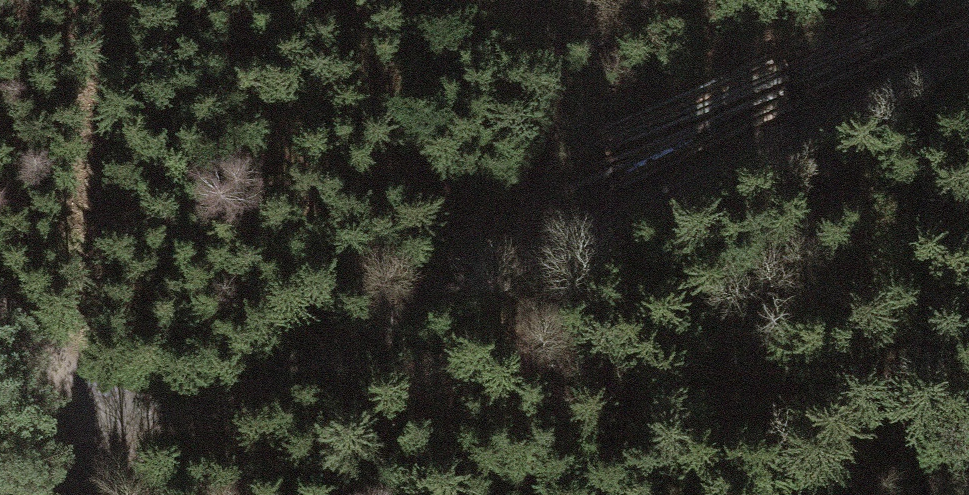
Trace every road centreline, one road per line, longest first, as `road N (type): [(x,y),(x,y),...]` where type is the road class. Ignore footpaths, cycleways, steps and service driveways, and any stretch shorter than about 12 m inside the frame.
road 1 (track): [(66,494),(239,394),(732,170),(968,51)]
road 2 (track): [(423,311),(549,139),(579,9)]
road 3 (track): [(123,456),(0,294)]

